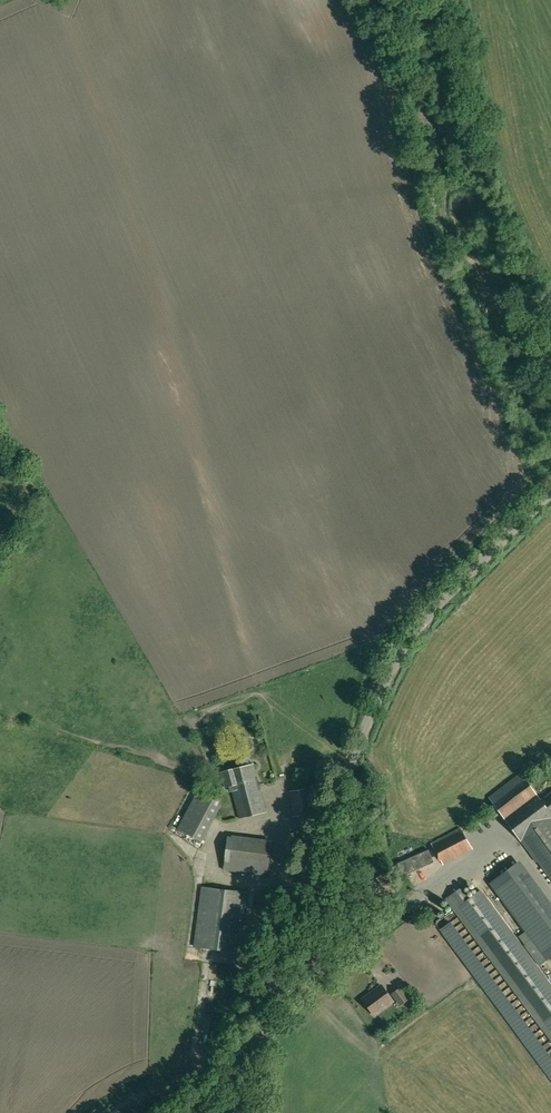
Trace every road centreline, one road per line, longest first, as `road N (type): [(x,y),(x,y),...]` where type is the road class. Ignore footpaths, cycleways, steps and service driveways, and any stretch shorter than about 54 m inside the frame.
road 1 (unclassified): [(214,1098),(257,1043),(292,908),(386,674),(416,628),(550,489)]

